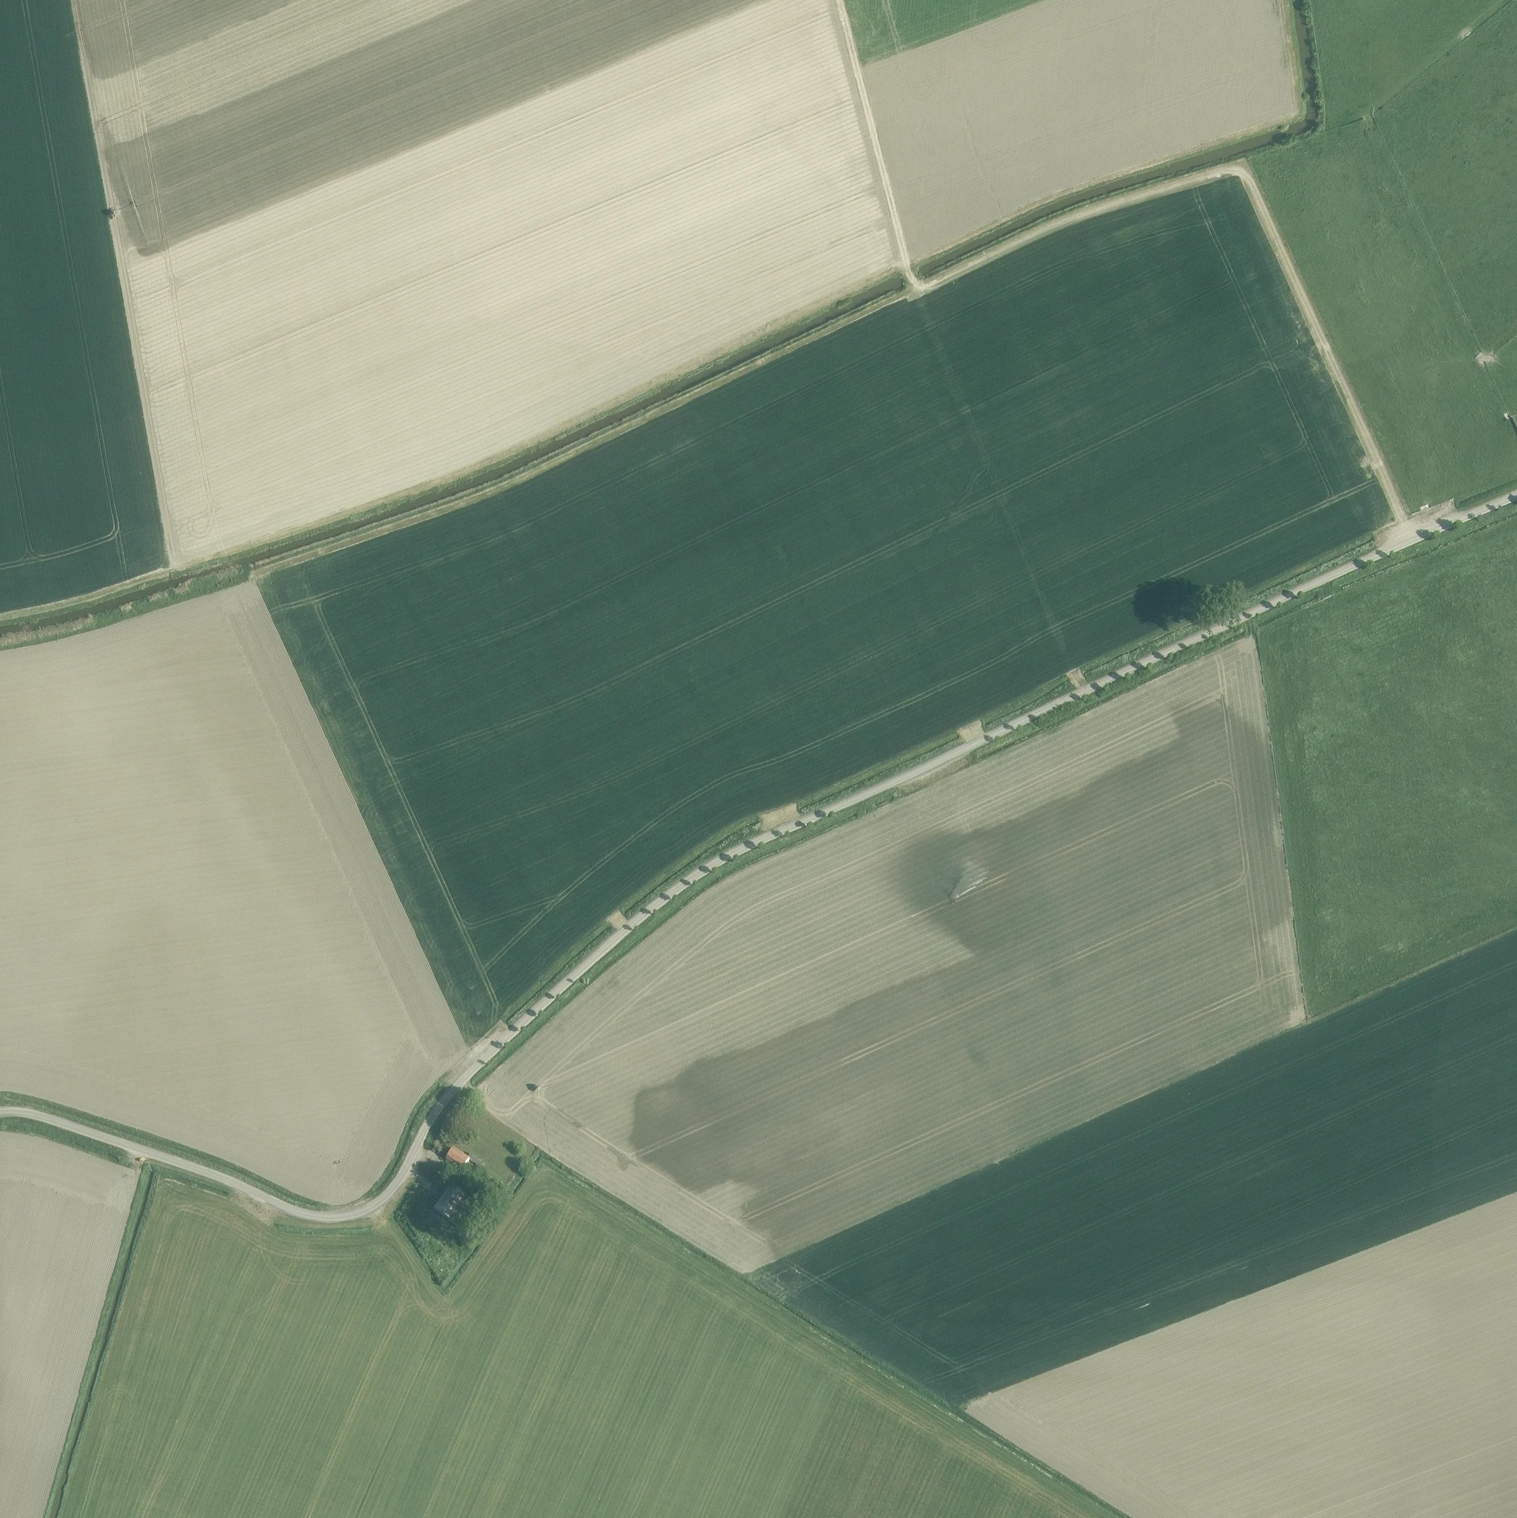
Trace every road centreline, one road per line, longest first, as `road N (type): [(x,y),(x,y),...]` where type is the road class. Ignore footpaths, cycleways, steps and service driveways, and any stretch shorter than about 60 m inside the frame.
road 1 (unclassified): [(0,1114),(36,1117),(207,1172),(296,1212),(364,1212),(392,1189),(436,1111),(479,1063),(710,869),(1516,496)]

